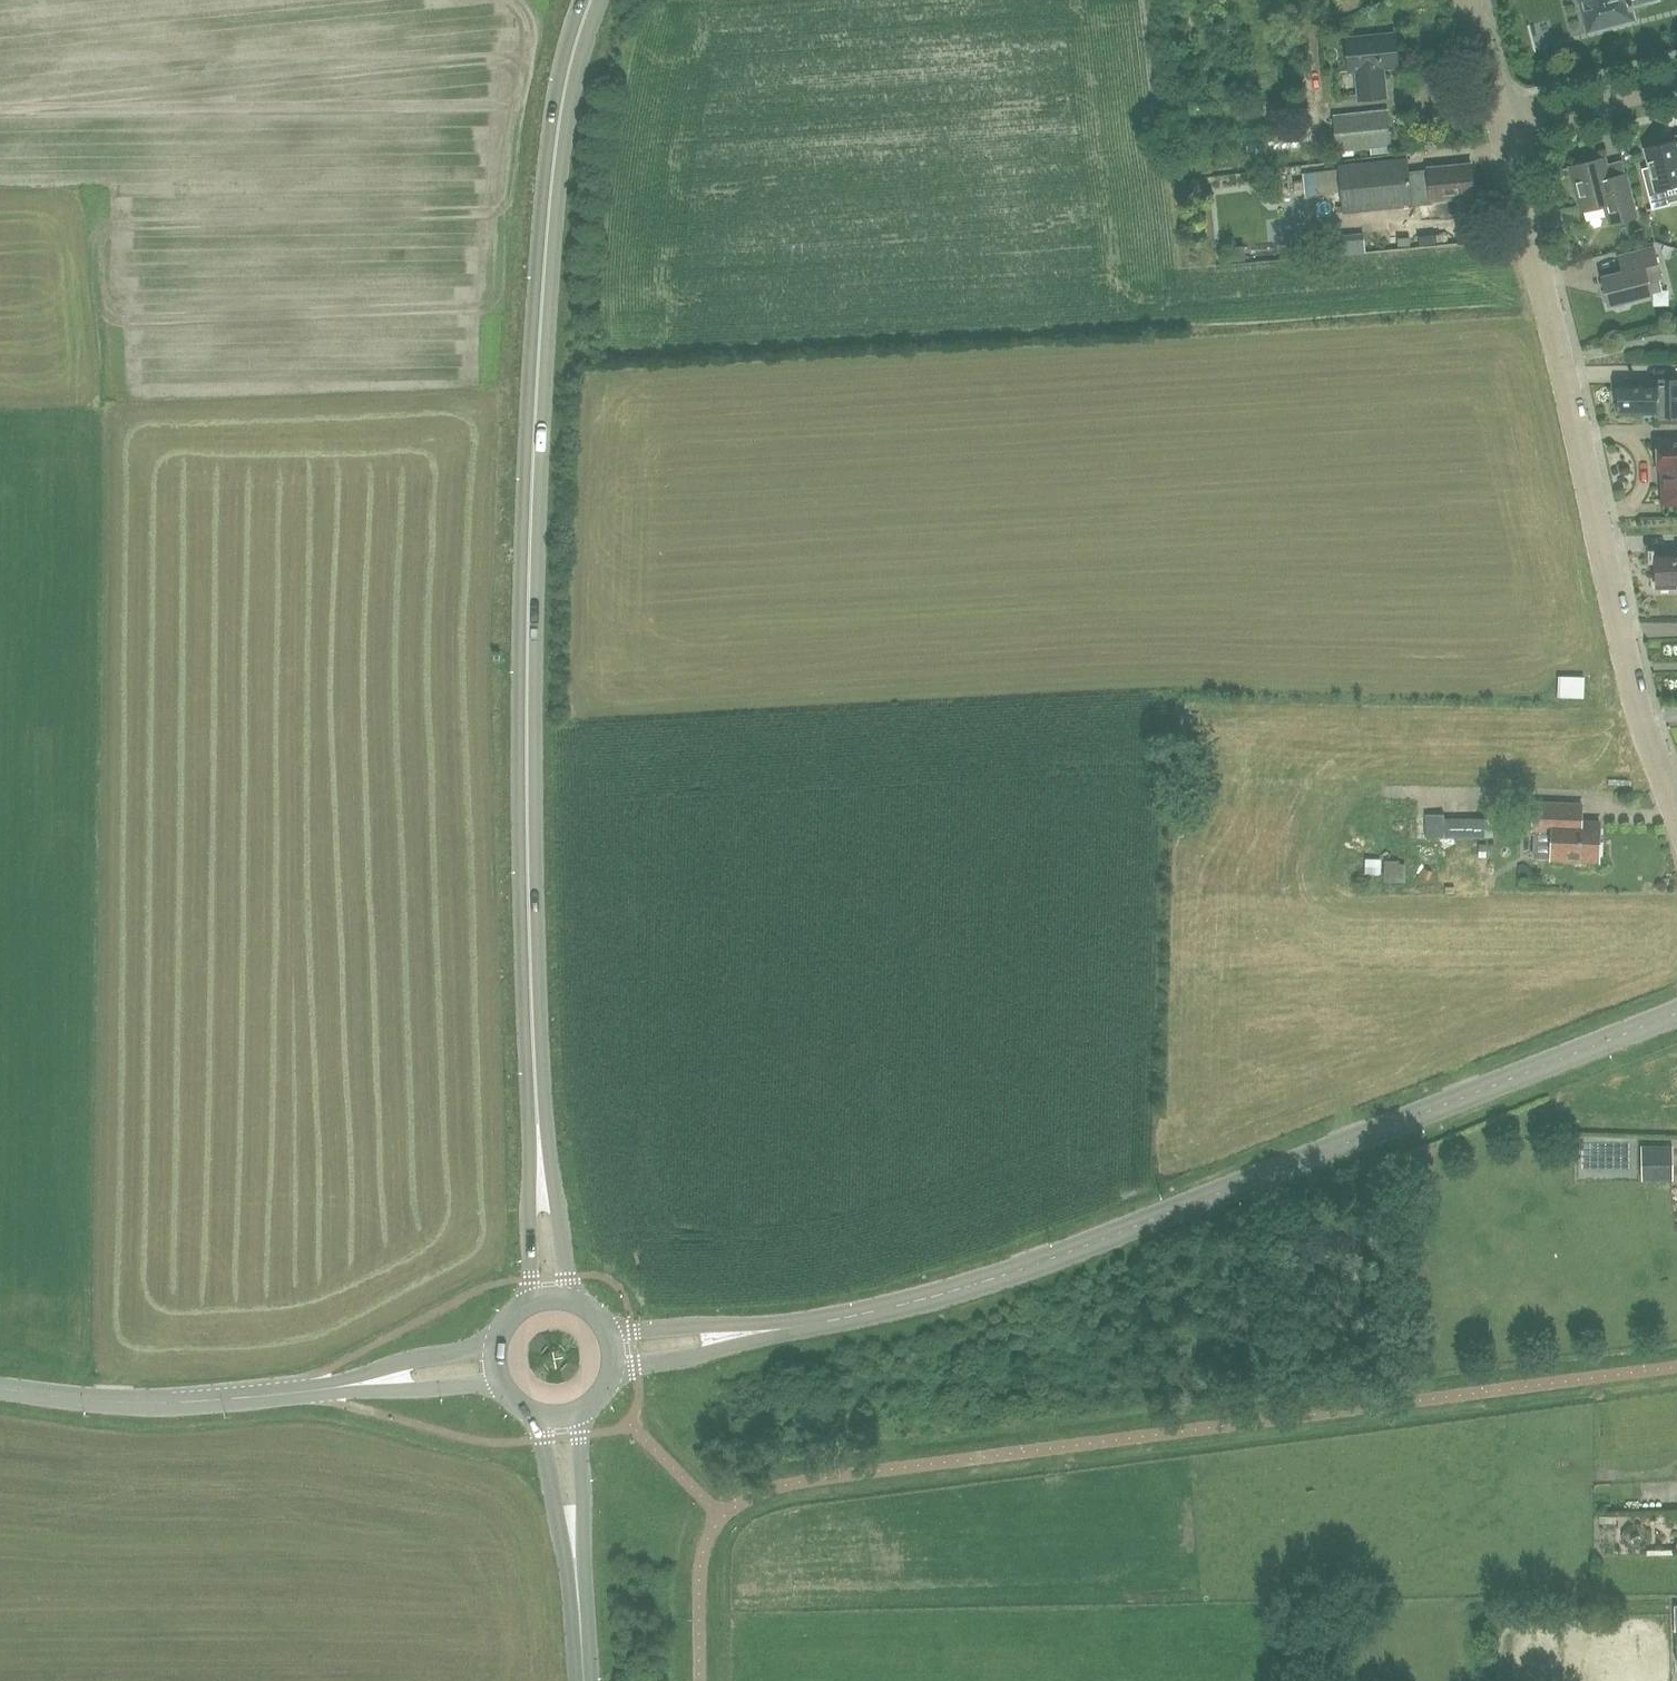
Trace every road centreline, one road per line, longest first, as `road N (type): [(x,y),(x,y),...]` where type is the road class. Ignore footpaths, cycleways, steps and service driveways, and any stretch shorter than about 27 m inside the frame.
road 1 (secondary): [(593,0),(557,146),(531,548),(529,856),(549,1296)]
road 2 (unclassified): [(699,1680),(702,1558),(721,1520),(756,1495),(816,1480),(1676,1367)]
road 3 (secondary): [(617,1351),(851,1316),(994,1279),(1676,1013)]
road 4 (unclassified): [(1676,809),(1635,678),(1503,129)]
road 5 (unclassified): [(494,1366),(216,1400),(88,1401),(0,1388)]
road 6 (secondary): [(562,1419),(585,1680)]
road 7 (residential): [(1503,129),(1676,84)]
road 8 (unclassified): [(1503,129),(1470,0)]

